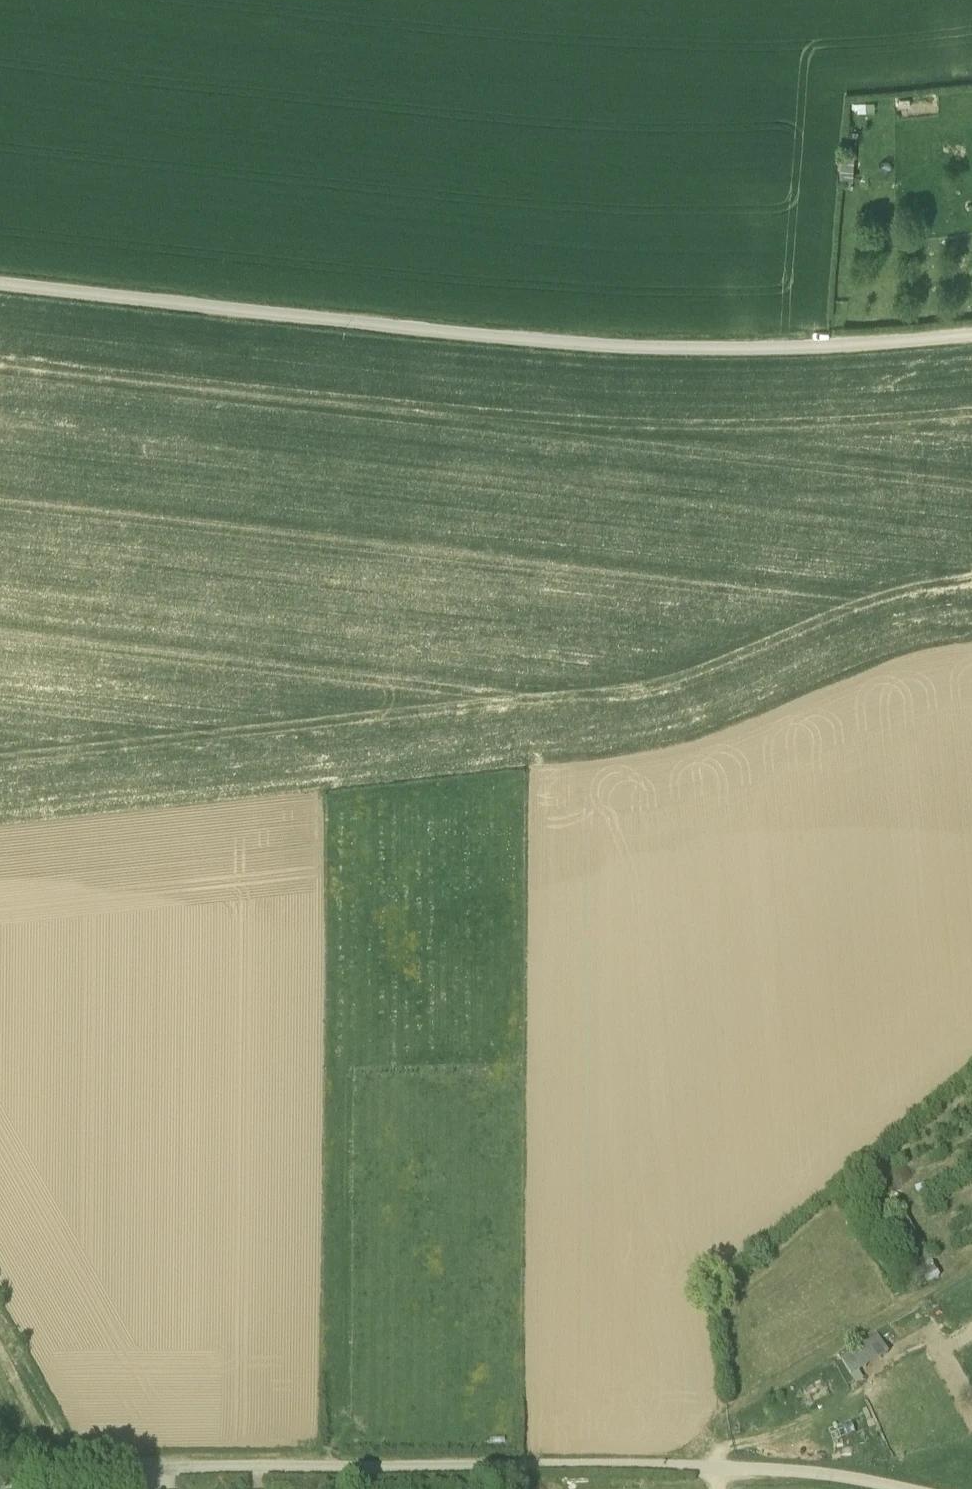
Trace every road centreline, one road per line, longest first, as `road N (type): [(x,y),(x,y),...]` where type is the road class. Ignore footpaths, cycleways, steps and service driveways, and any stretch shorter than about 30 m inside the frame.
road 1 (unclassified): [(0,282),(631,345),(971,333)]
road 2 (unclassified): [(0,1483),(169,1469),(525,1466),(787,1471),(905,1488)]

